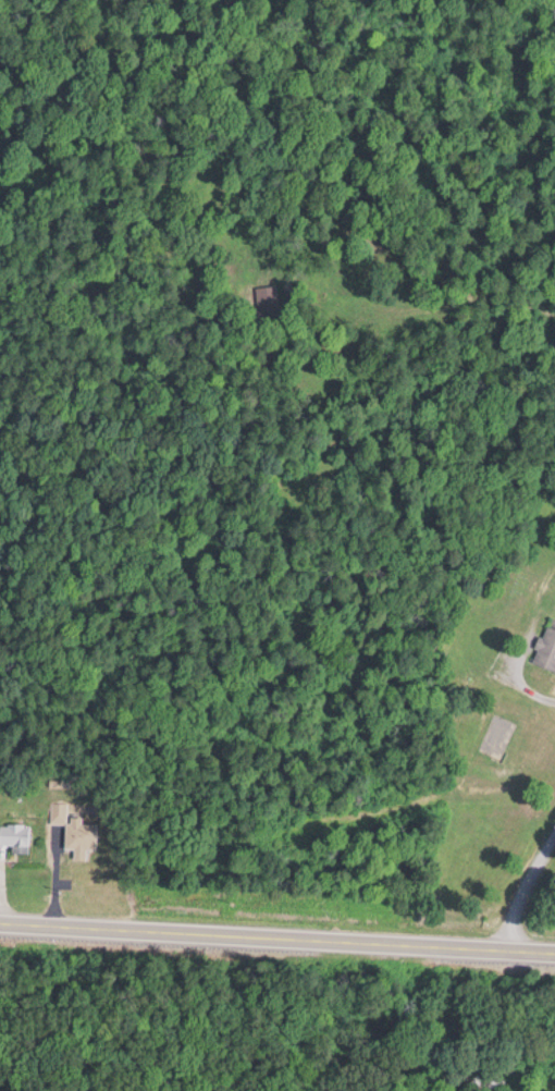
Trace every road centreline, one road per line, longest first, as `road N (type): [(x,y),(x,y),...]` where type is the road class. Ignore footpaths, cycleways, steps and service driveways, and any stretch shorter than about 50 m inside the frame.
road 1 (secondary): [(554,953),(0,924)]

